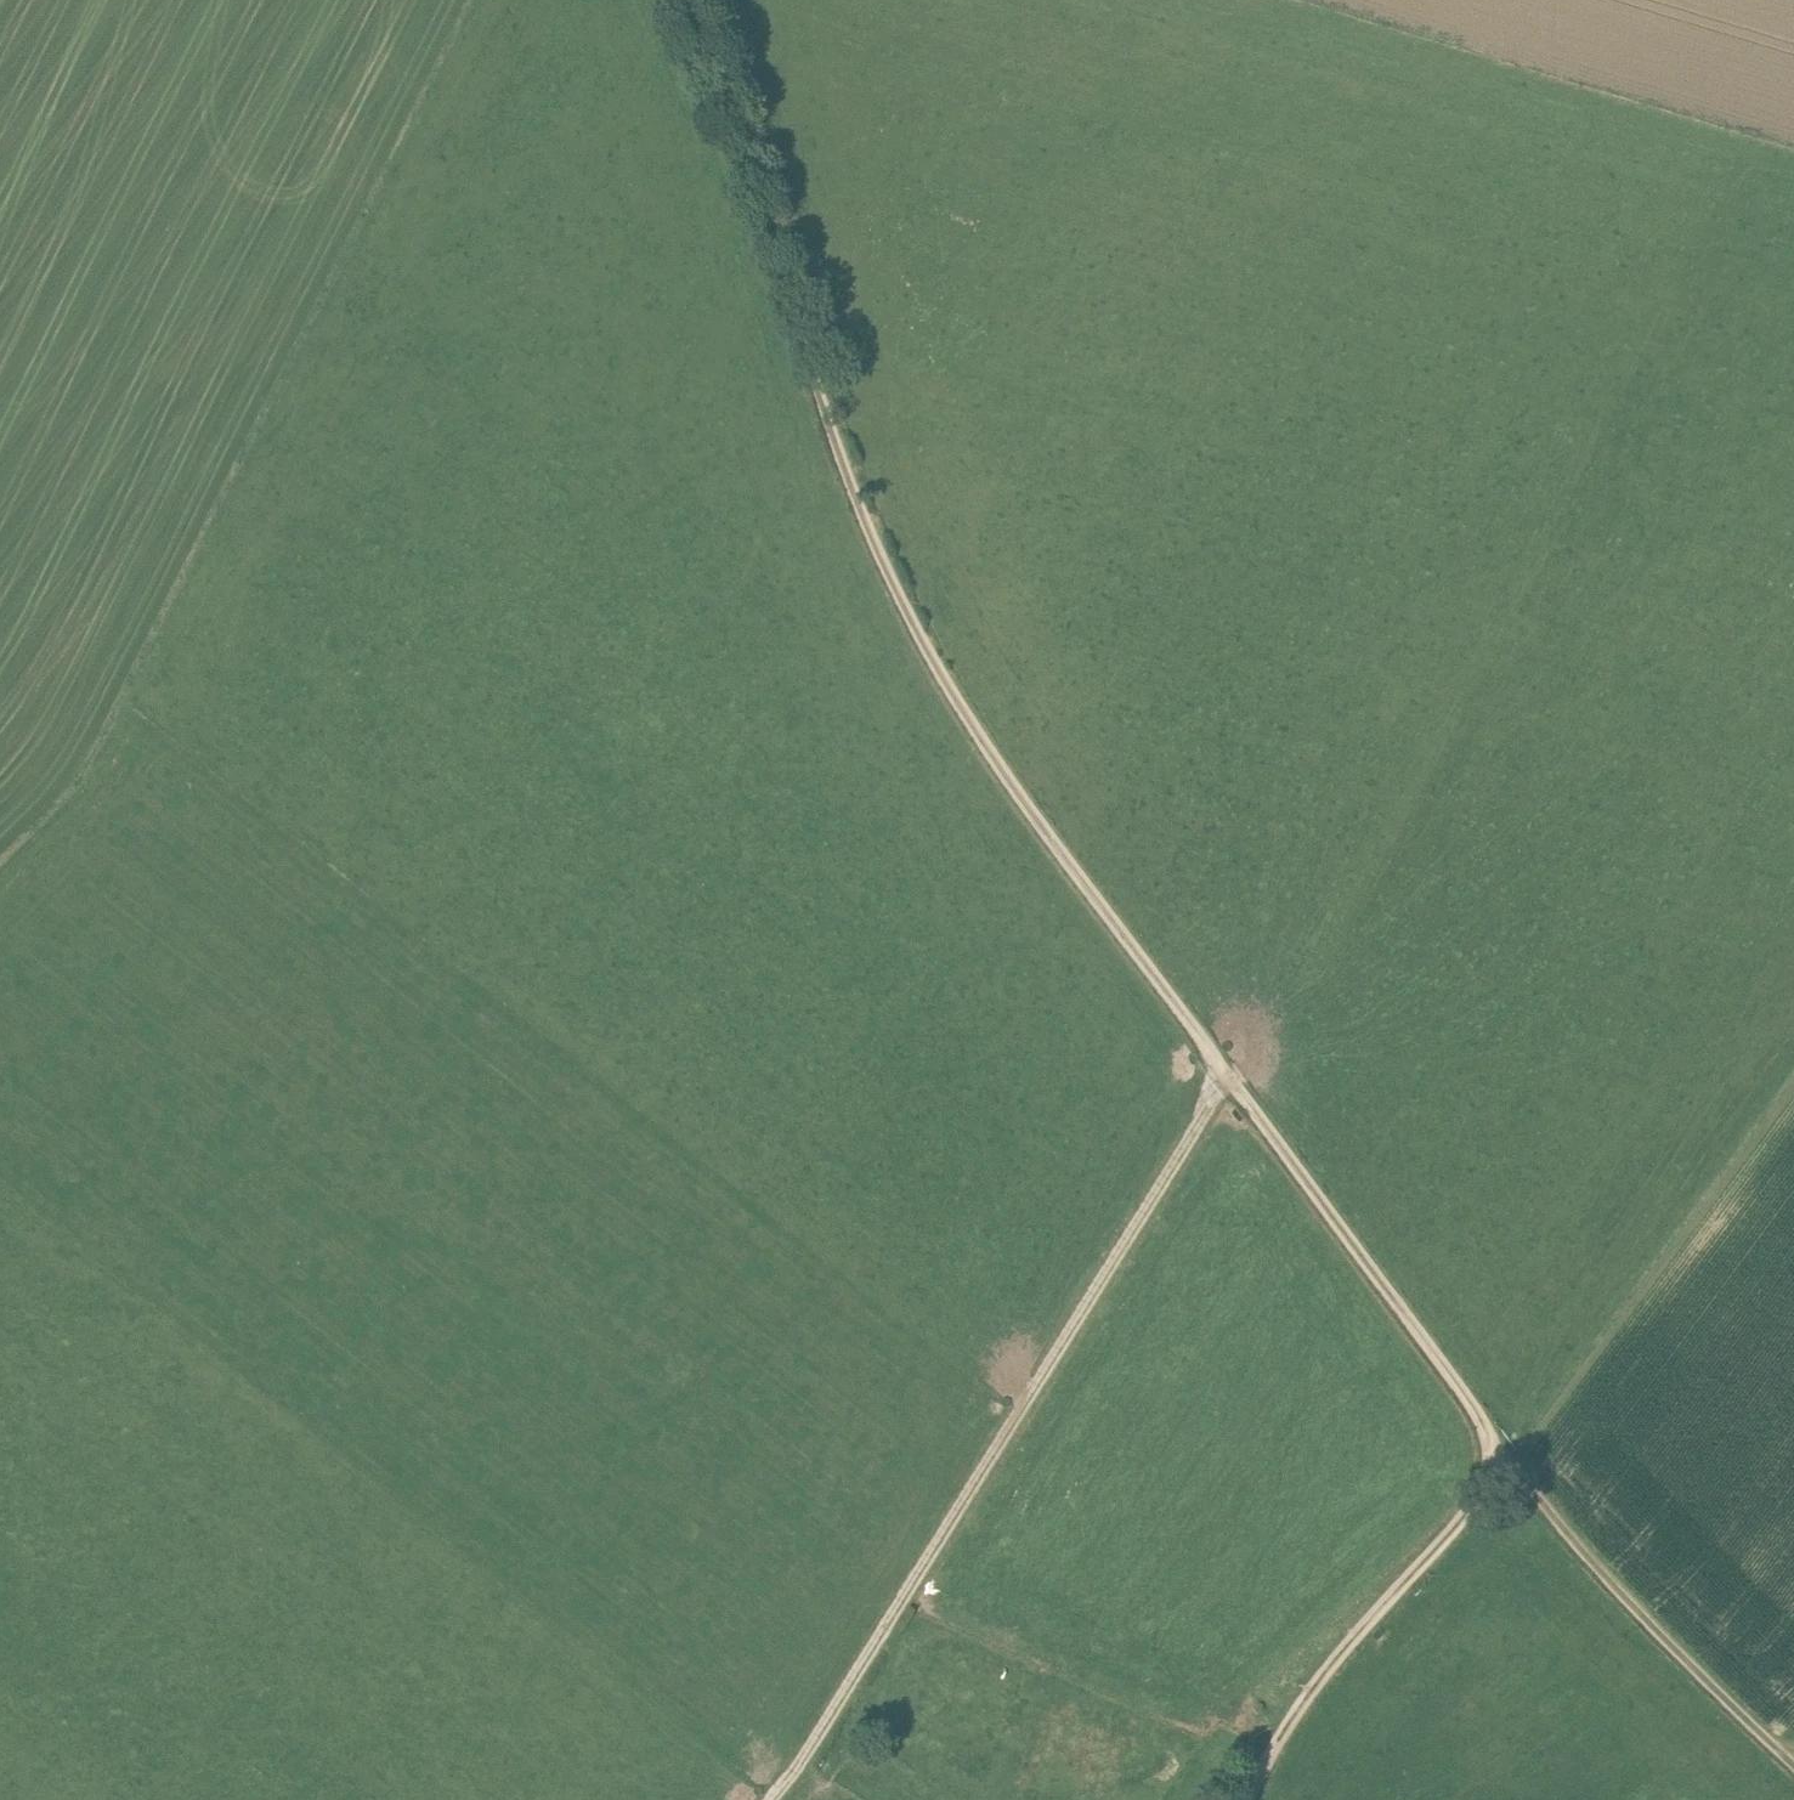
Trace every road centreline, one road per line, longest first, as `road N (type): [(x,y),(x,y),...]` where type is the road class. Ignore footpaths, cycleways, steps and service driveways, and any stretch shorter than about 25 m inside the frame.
road 1 (track): [(681,0),(757,185),(837,448),(932,657),(992,757),(1503,1456)]
road 2 (track): [(1228,1076),(770,1799)]
road 3 (track): [(1248,1799),(1296,1710),(1451,1532),(1503,1456)]
road 4 (track): [(1503,1456),(1593,1563),(1793,1764)]

